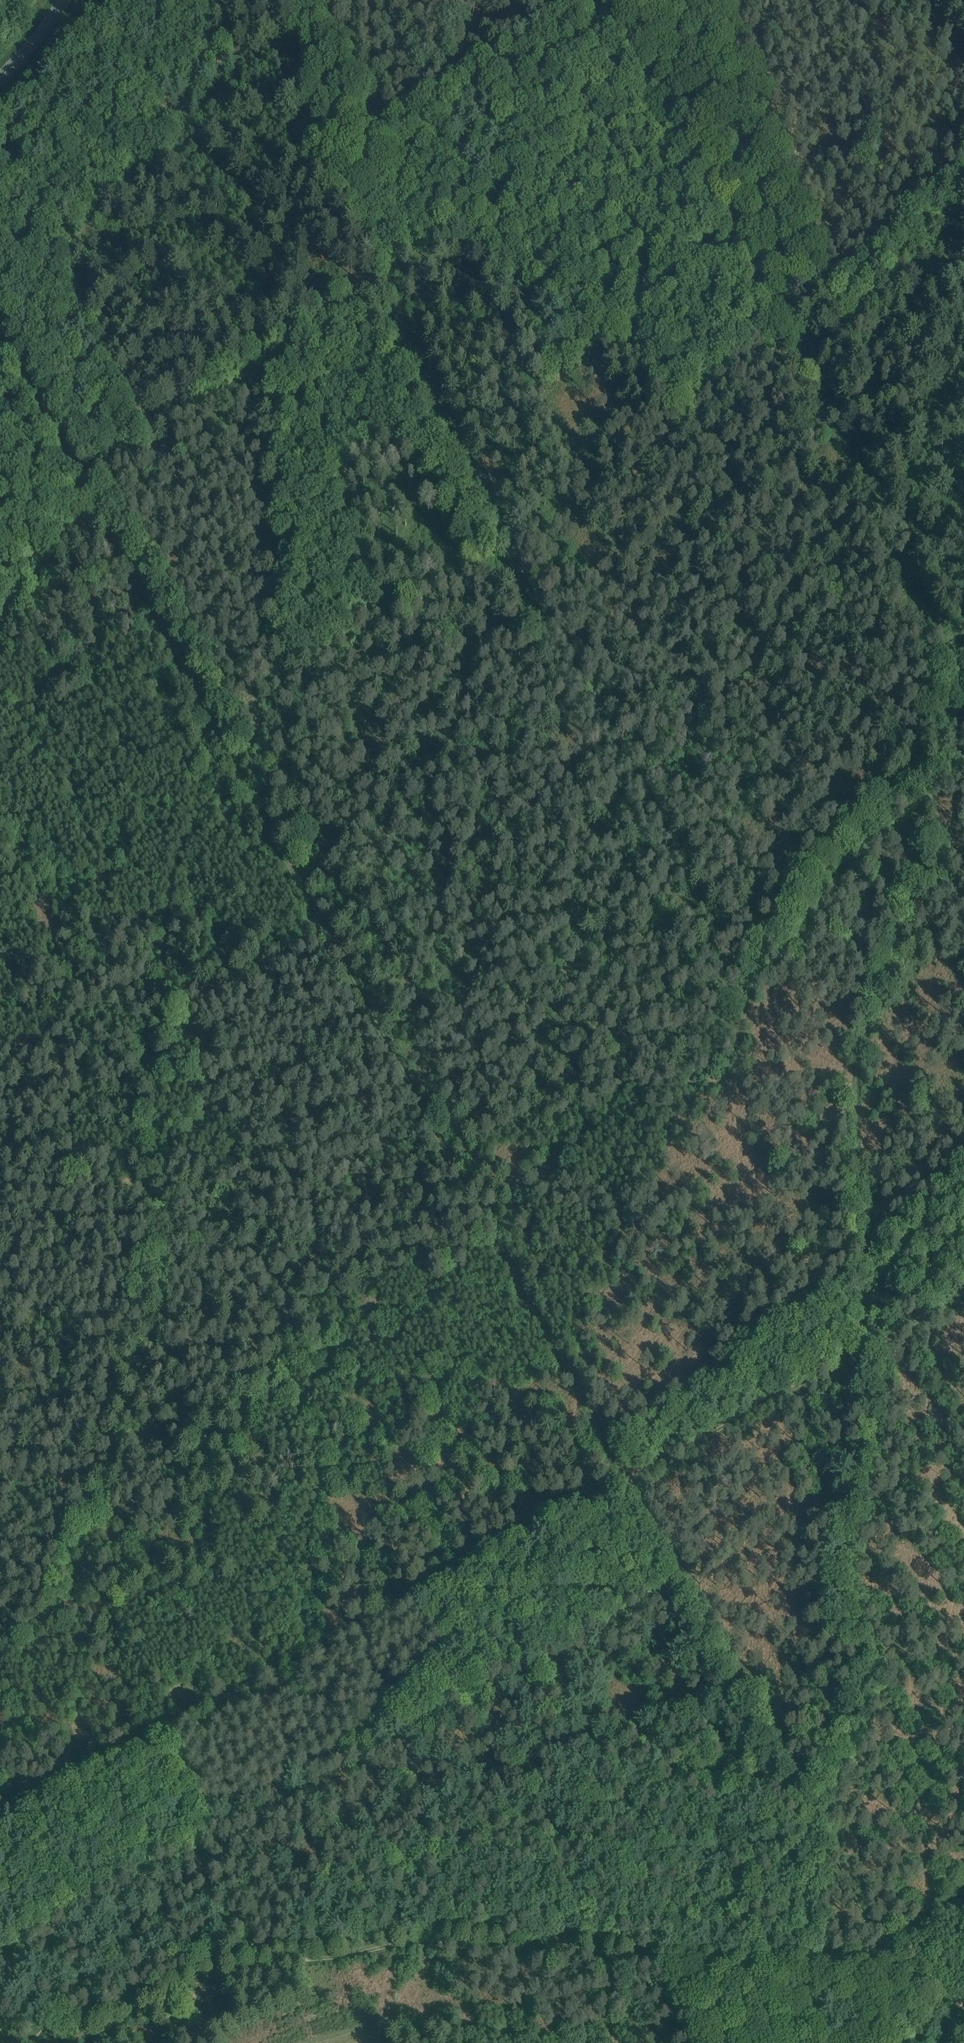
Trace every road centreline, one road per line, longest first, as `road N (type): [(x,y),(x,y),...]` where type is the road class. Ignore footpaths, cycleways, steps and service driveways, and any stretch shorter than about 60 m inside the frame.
road 1 (track): [(245,772),(181,852),(165,943),(183,1072),(157,1157),(164,1280),(130,1402),(65,1571),(66,1686),(87,1798),(70,1939),(16,2042)]
road 2 (track): [(656,93),(91,478),(54,573),(0,632)]
road 3 (track): [(245,772),(627,1478)]
road 4 (track): [(86,2042),(243,1972),(304,1956),(416,1943),(587,1951),(692,1970),(805,1959)]
road 5 (track): [(611,1486),(0,1817)]
road 6 (track): [(911,551),(608,0)]
road 7 (track): [(805,1959),(817,1819),(864,1671),(841,1596),(844,1545),(873,1433),(869,1348)]
road 8 (track): [(0,320),(236,755)]
road 9 (track): [(291,339),(276,370),(272,455),(275,586),(288,644),(275,702),(236,755)]
road 10 (track): [(869,1348),(646,1468)]
road 11 (track): [(845,336),(963,195)]
road 12 (track): [(942,699),(911,551)]

